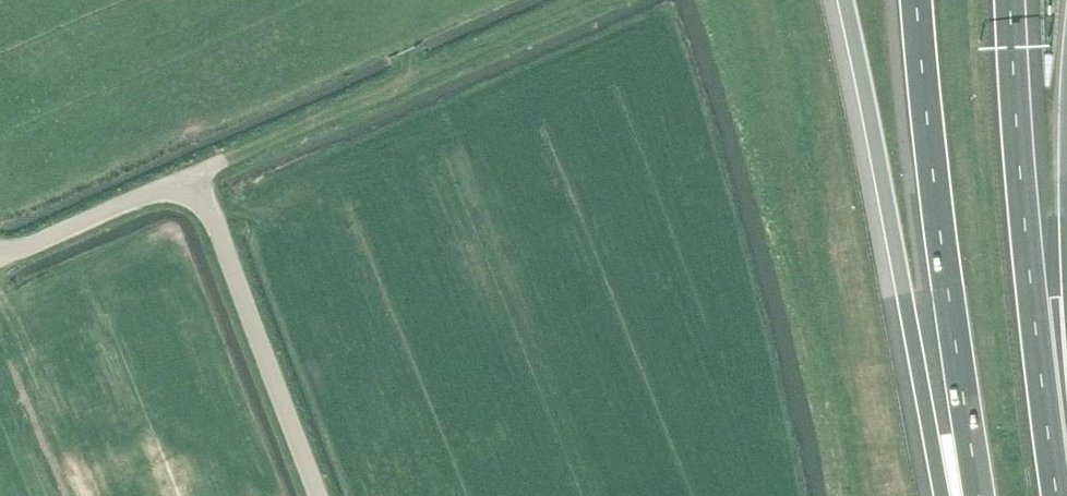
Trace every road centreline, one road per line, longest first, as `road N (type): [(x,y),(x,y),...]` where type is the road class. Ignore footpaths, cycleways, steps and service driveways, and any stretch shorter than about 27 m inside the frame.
road 1 (unclassified): [(320,495),(202,196),(165,186),(0,250)]
road 2 (motorway): [(847,0),(948,495)]
road 3 (motorway): [(920,0),(980,495)]
road 4 (motorway): [(1058,495),(1034,290),(1015,0)]
road 5 (track): [(589,0),(190,174),(182,186)]

